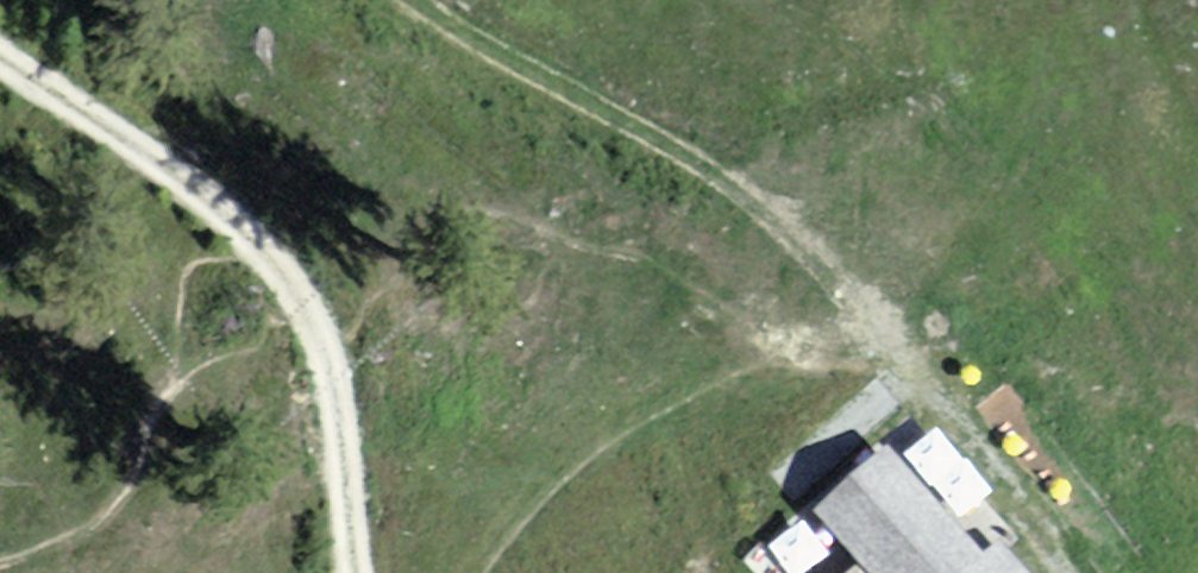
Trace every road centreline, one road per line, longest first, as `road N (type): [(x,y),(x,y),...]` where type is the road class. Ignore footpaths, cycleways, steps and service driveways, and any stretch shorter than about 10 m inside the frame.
road 1 (track): [(0,62),(247,244),(321,341),(360,572)]
road 2 (track): [(421,0),(770,209),(883,333)]
road 3 (track): [(1064,572),(883,333)]

